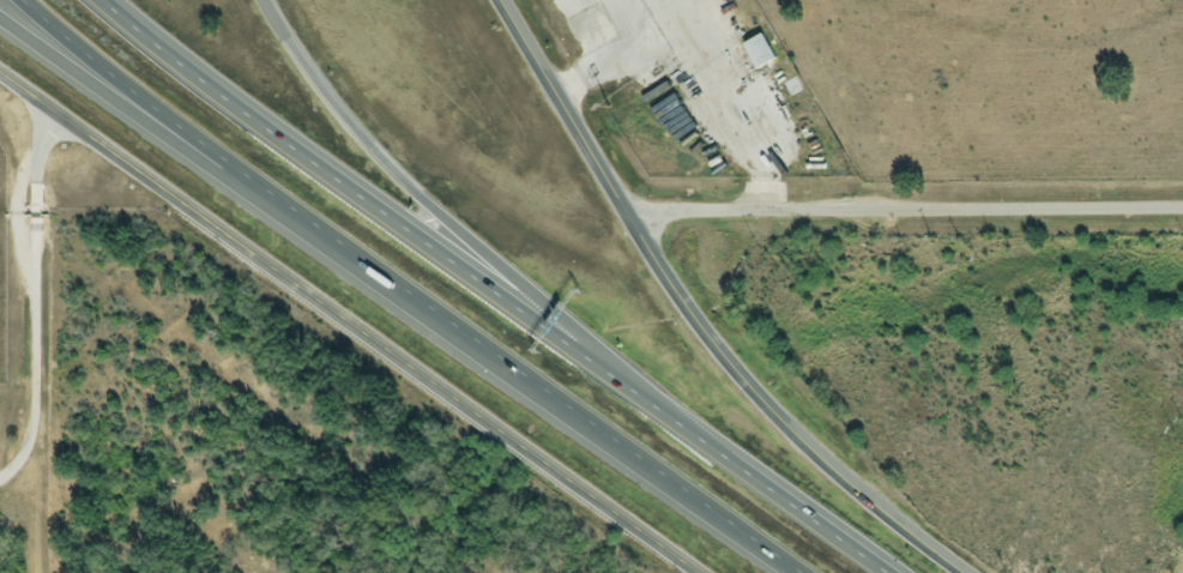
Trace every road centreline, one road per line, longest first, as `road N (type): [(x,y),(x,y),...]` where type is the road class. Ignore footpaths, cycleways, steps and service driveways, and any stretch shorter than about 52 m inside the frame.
road 1 (tertiary): [(702,572),(0,74)]
road 2 (tertiary): [(960,572),(743,378),(632,221),(502,0)]
road 3 (motorway): [(231,175),(797,572)]
road 4 (motorway): [(587,352),(102,0)]
road 5 (residential): [(632,221),(1182,211)]
road 6 (motorway): [(587,352),(375,149),(263,0)]
road 7 (motorway): [(900,572),(587,352)]
road 8 (residential): [(0,473),(34,424),(49,109)]
road 9 (motorway): [(0,11),(231,175)]
road 10 (motorway): [(25,0),(231,175)]

